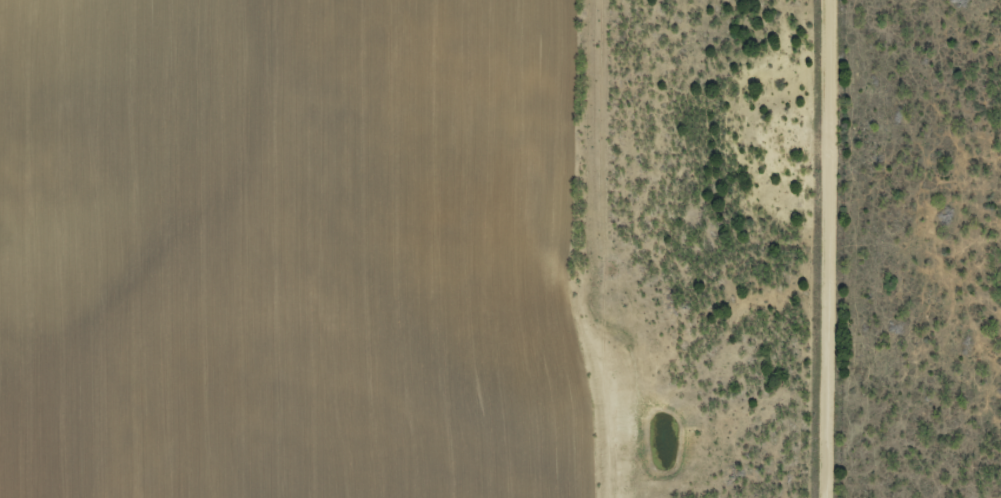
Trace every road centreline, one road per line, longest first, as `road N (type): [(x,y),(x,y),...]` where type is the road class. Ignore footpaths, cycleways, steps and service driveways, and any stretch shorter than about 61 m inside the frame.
road 1 (residential): [(833,497),(835,0)]

